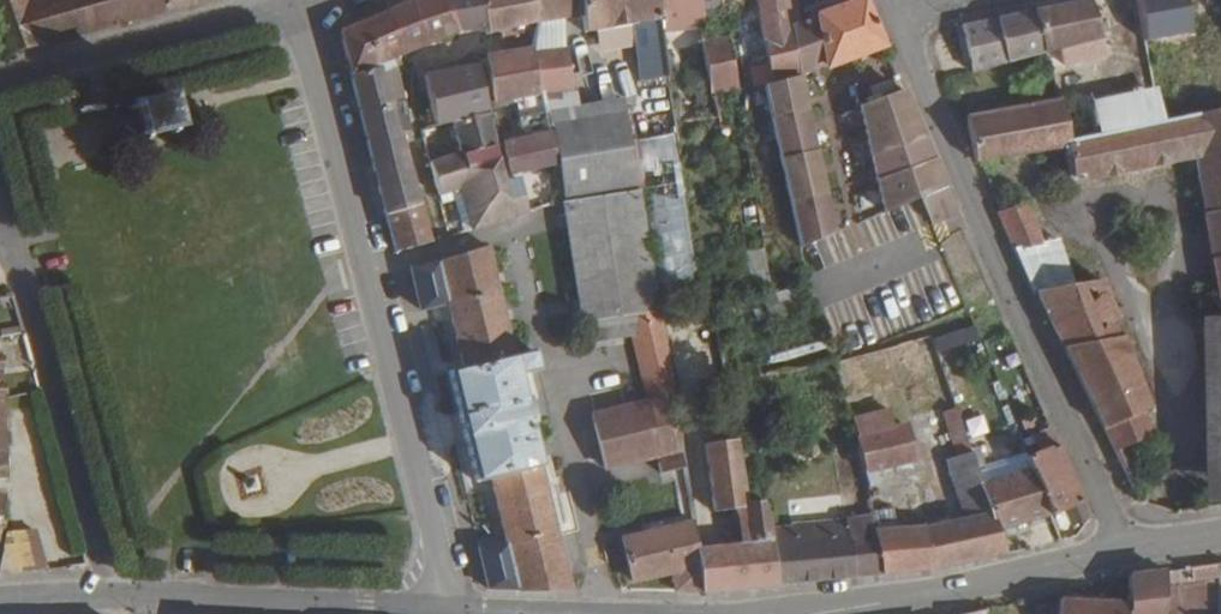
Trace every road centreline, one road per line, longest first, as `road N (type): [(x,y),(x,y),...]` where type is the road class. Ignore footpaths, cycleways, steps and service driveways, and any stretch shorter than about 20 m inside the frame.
road 1 (unclassified): [(439,610),(438,556),(308,43),(280,0)]
road 2 (residential): [(1119,549),(890,0)]
road 3 (unclassified): [(0,198),(107,593)]
road 4 (tertiary): [(766,613),(1119,549)]
road 5 (residential): [(107,593),(439,610)]
road 6 (unclassified): [(0,66),(264,0)]

